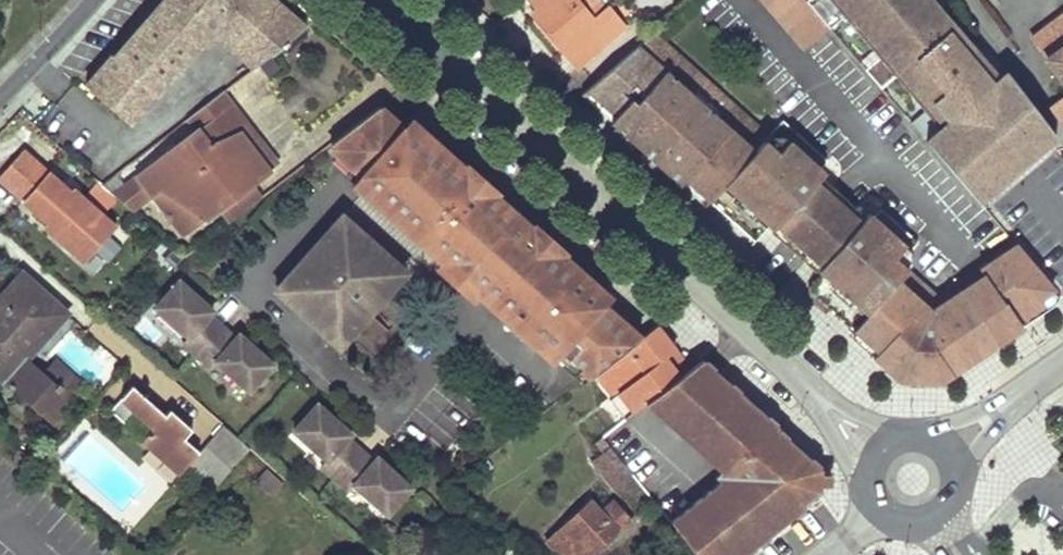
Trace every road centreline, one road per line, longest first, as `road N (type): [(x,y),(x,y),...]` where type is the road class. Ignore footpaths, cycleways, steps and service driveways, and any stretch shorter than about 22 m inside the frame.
road 1 (residential): [(377,0),(877,453)]
road 2 (residential): [(946,449),(1062,365)]
road 3 (residential): [(0,97),(94,0)]
road 4 (residential): [(881,507),(918,520),(942,509),(956,478),(946,449)]

